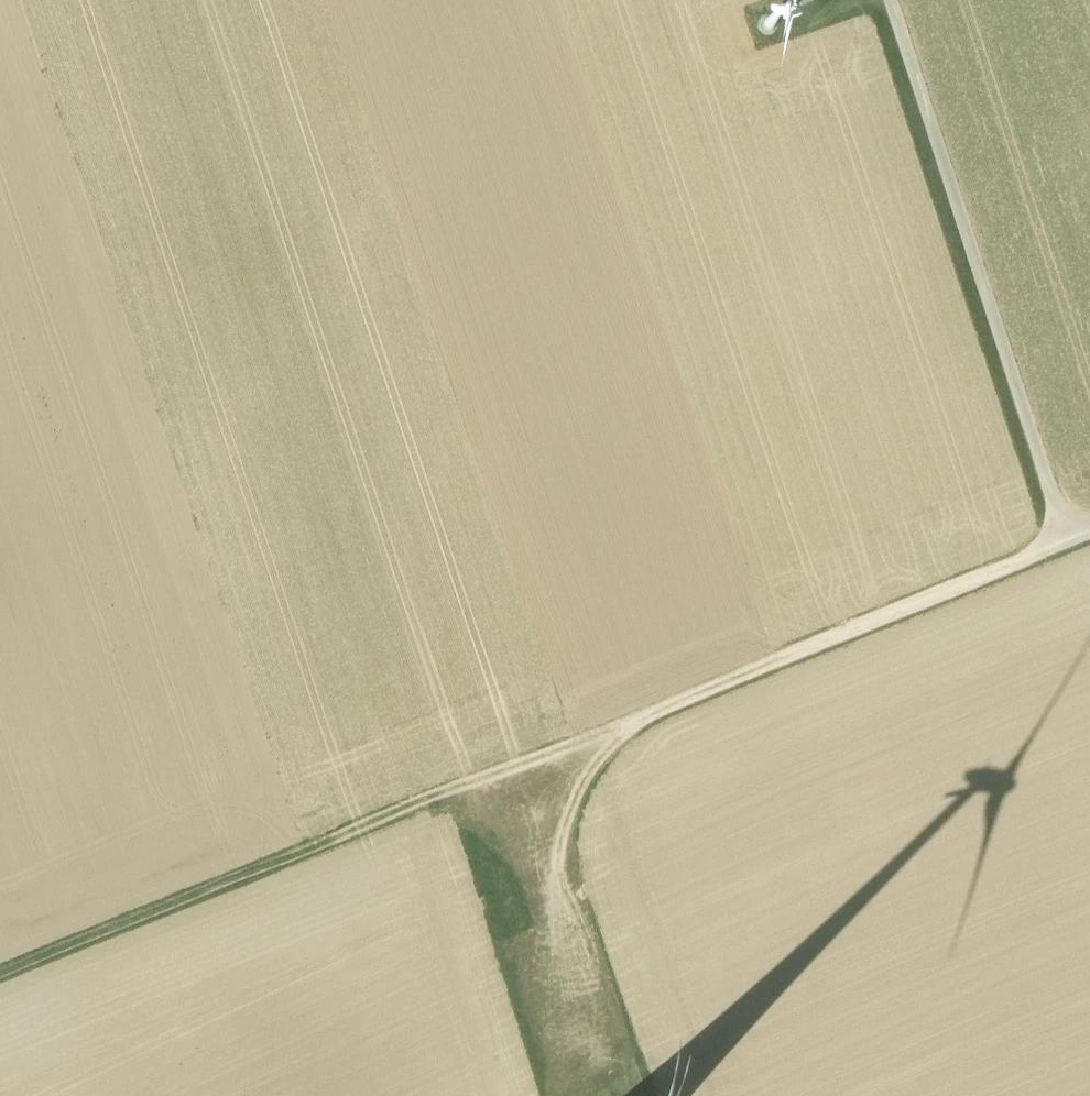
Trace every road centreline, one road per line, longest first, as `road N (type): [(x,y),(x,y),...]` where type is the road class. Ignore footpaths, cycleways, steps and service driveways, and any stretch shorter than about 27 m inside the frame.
road 1 (track): [(1089,531),(0,977)]
road 2 (track): [(1070,538),(890,0)]

